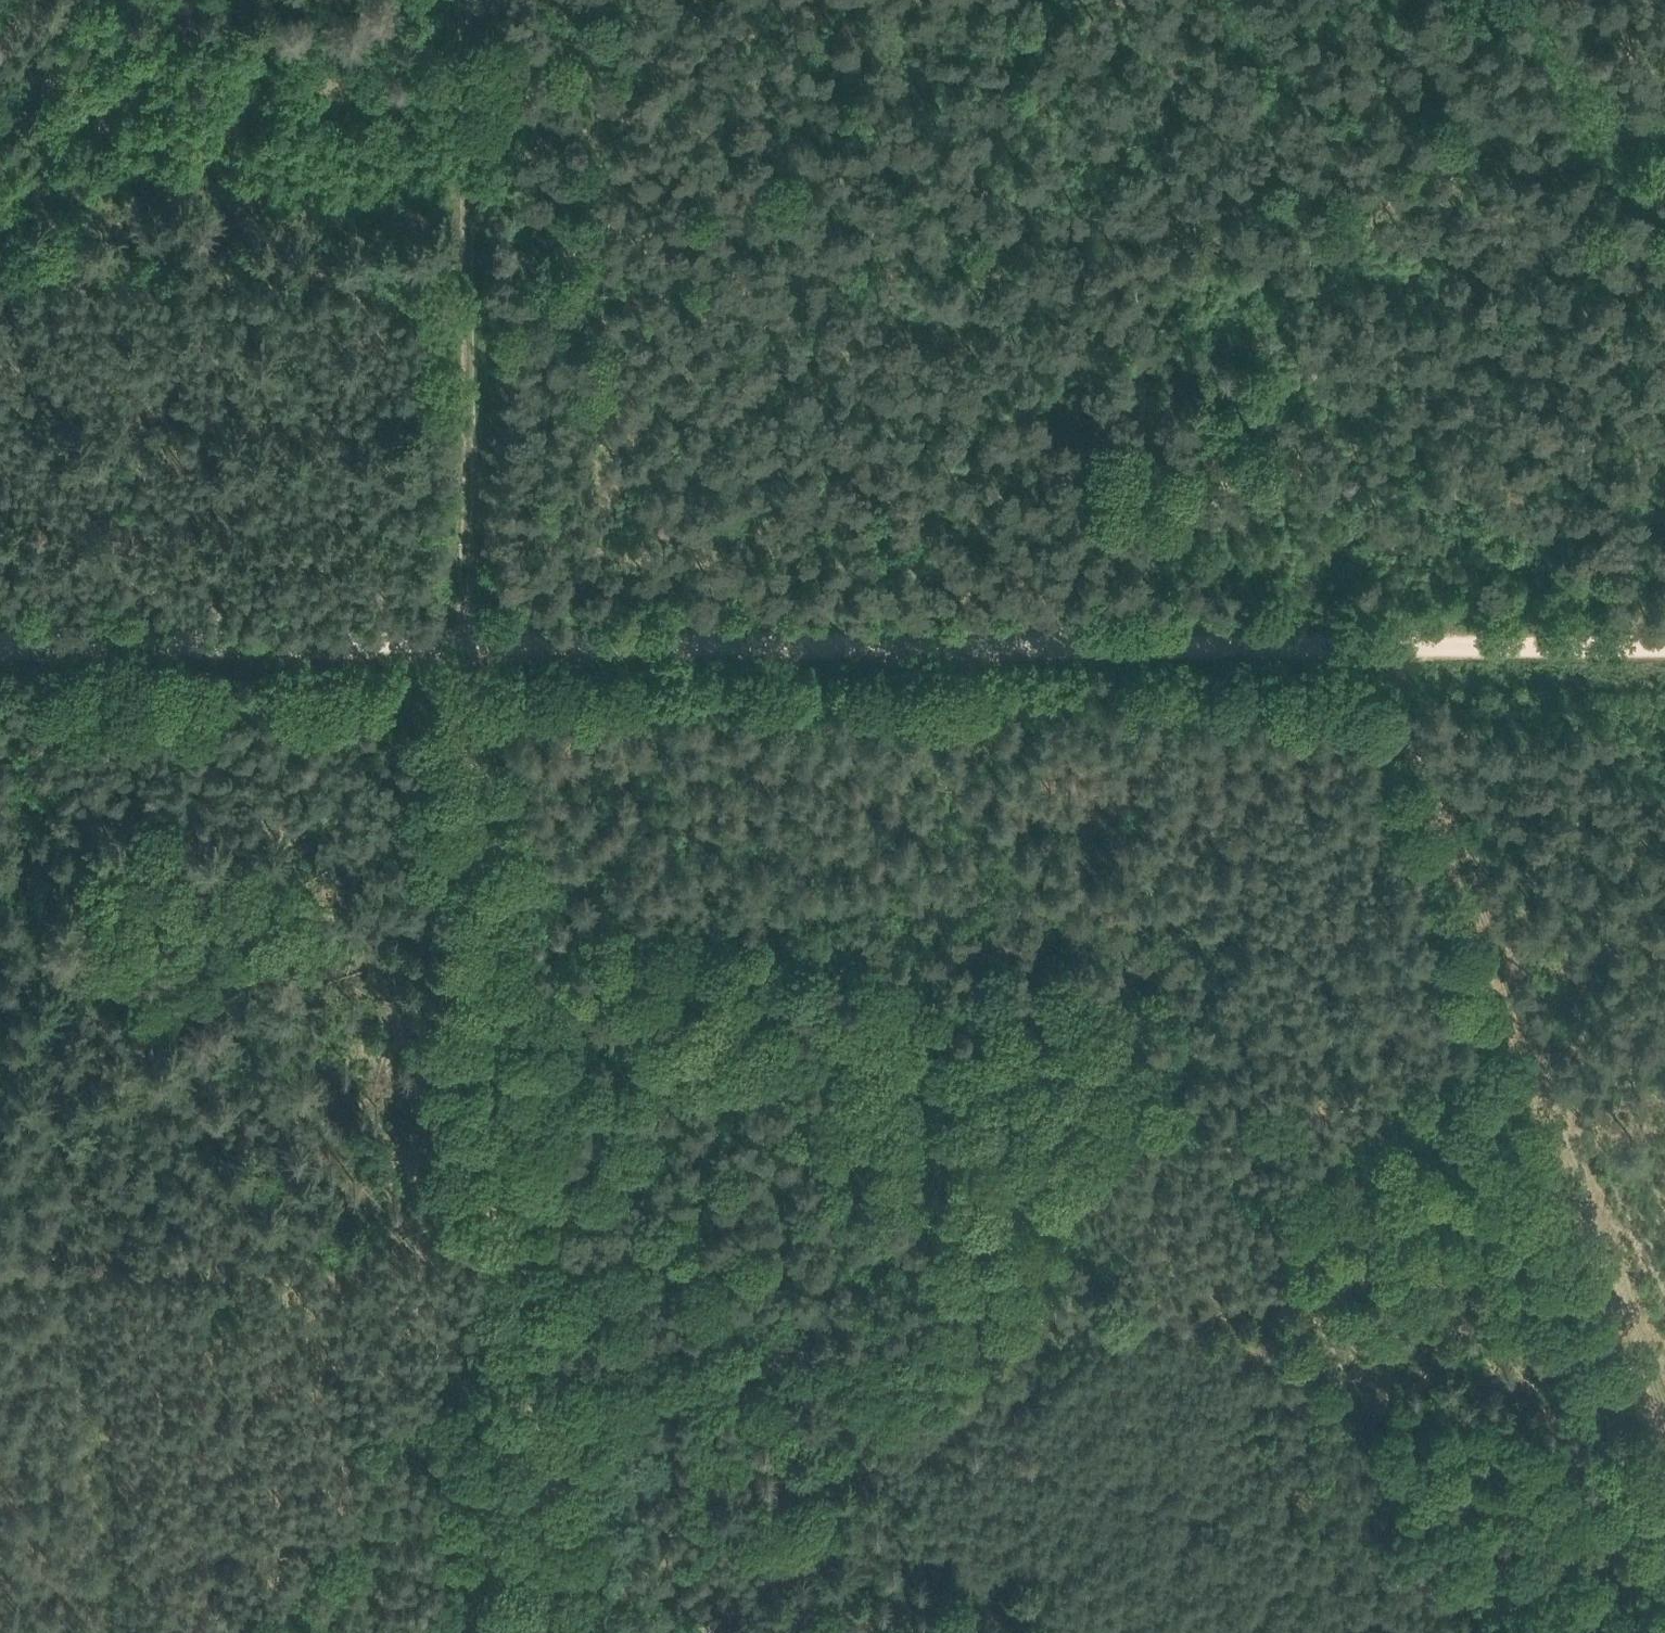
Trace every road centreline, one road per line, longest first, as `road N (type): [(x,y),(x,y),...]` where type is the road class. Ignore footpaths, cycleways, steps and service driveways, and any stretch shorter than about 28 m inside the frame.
road 1 (track): [(1664,643),(0,646)]
road 2 (track): [(468,0),(468,650),(493,912)]
road 3 (track): [(1401,644),(1664,1351)]
road 4 (track): [(493,912),(562,1632)]
road 5 (track): [(0,907),(493,912)]

